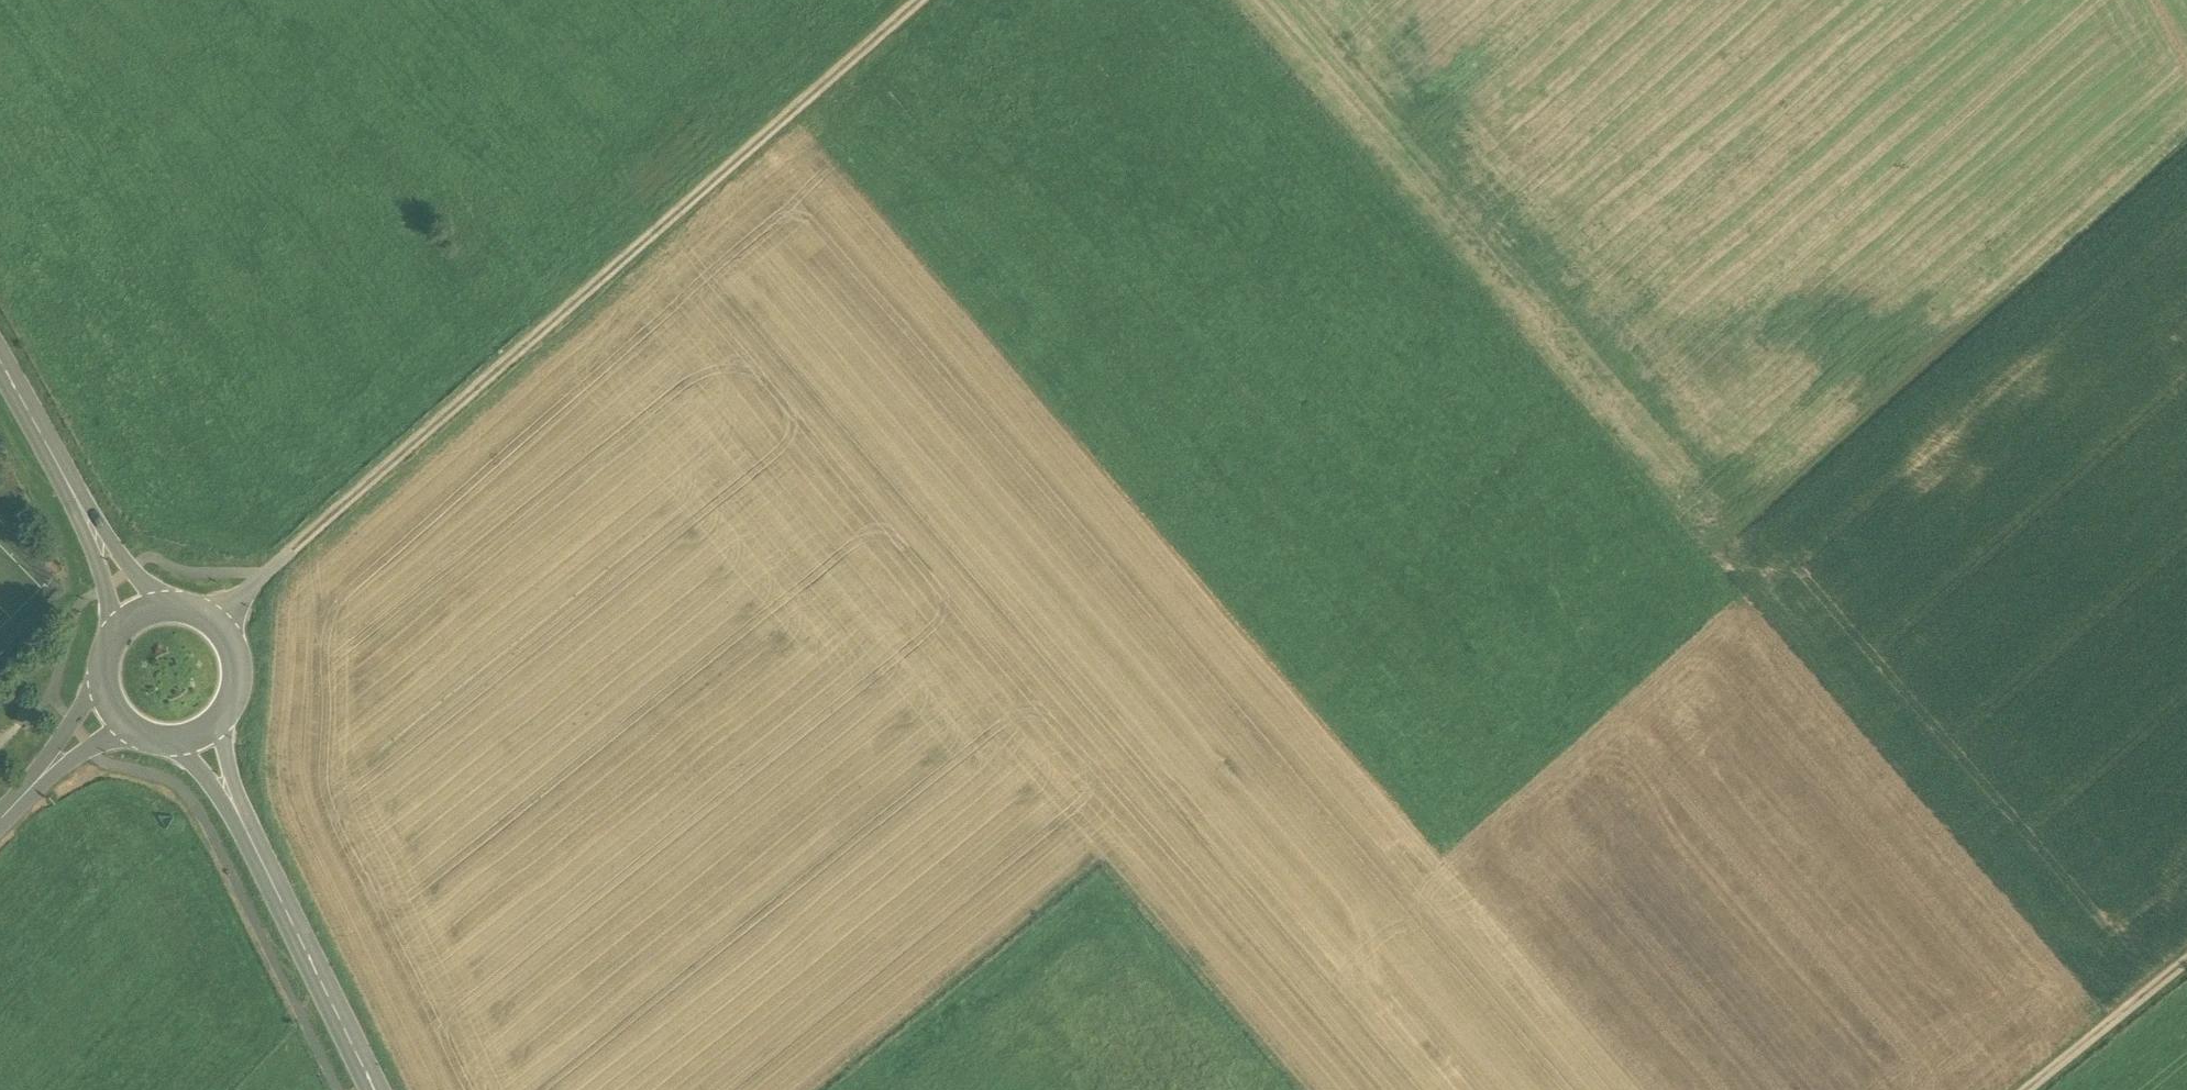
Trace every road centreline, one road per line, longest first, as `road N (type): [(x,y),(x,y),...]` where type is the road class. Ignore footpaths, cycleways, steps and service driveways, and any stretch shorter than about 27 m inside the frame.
road 1 (track): [(954,0),(644,270),(214,621)]
road 2 (secondary): [(381,1089),(203,728)]
road 3 (secondary): [(138,609),(0,360)]
road 4 (secondary): [(203,728),(232,694),(230,642),(192,607),(138,609)]
road 5 (unclassified): [(0,819),(112,708)]
road 6 (track): [(2065,1089),(2186,992)]

